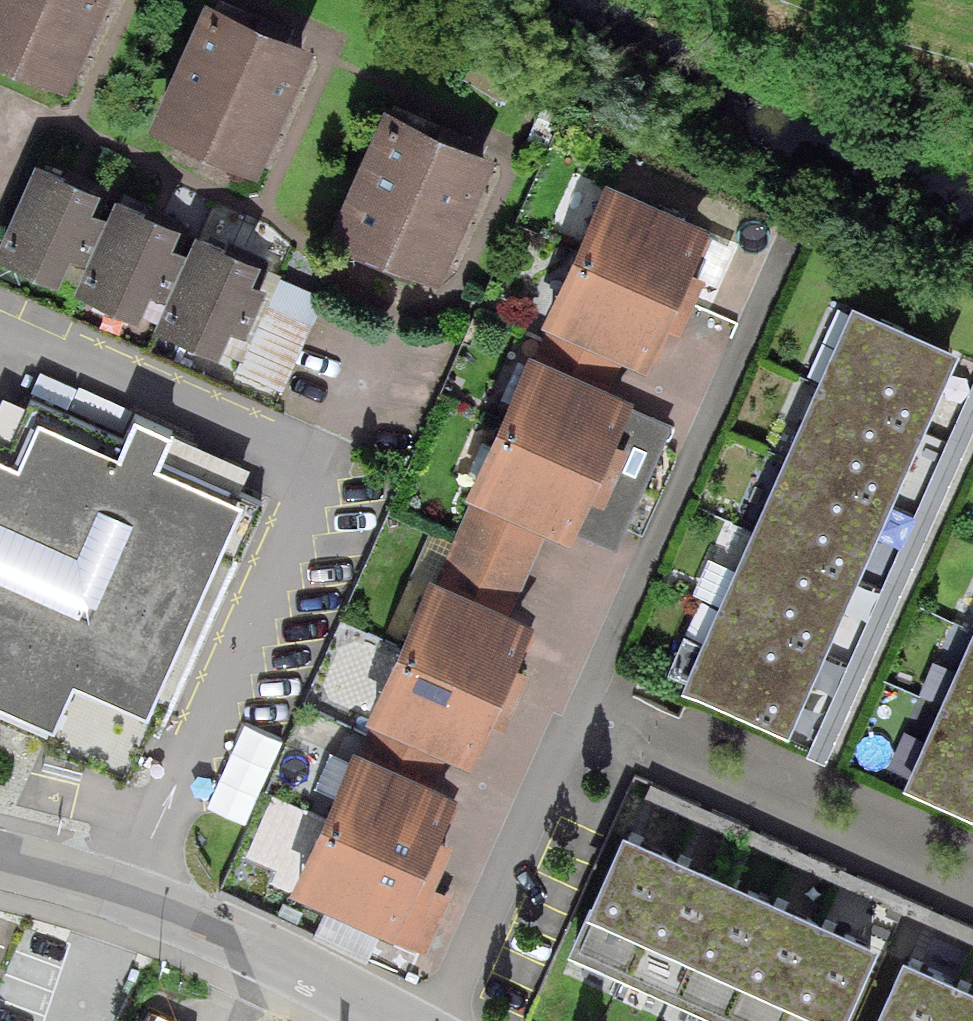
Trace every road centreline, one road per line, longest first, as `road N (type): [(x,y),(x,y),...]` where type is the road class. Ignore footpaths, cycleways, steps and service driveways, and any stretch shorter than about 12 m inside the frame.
road 1 (residential): [(257,950),(126,894),(0,859)]
road 2 (residential): [(395,1020),(257,950)]

